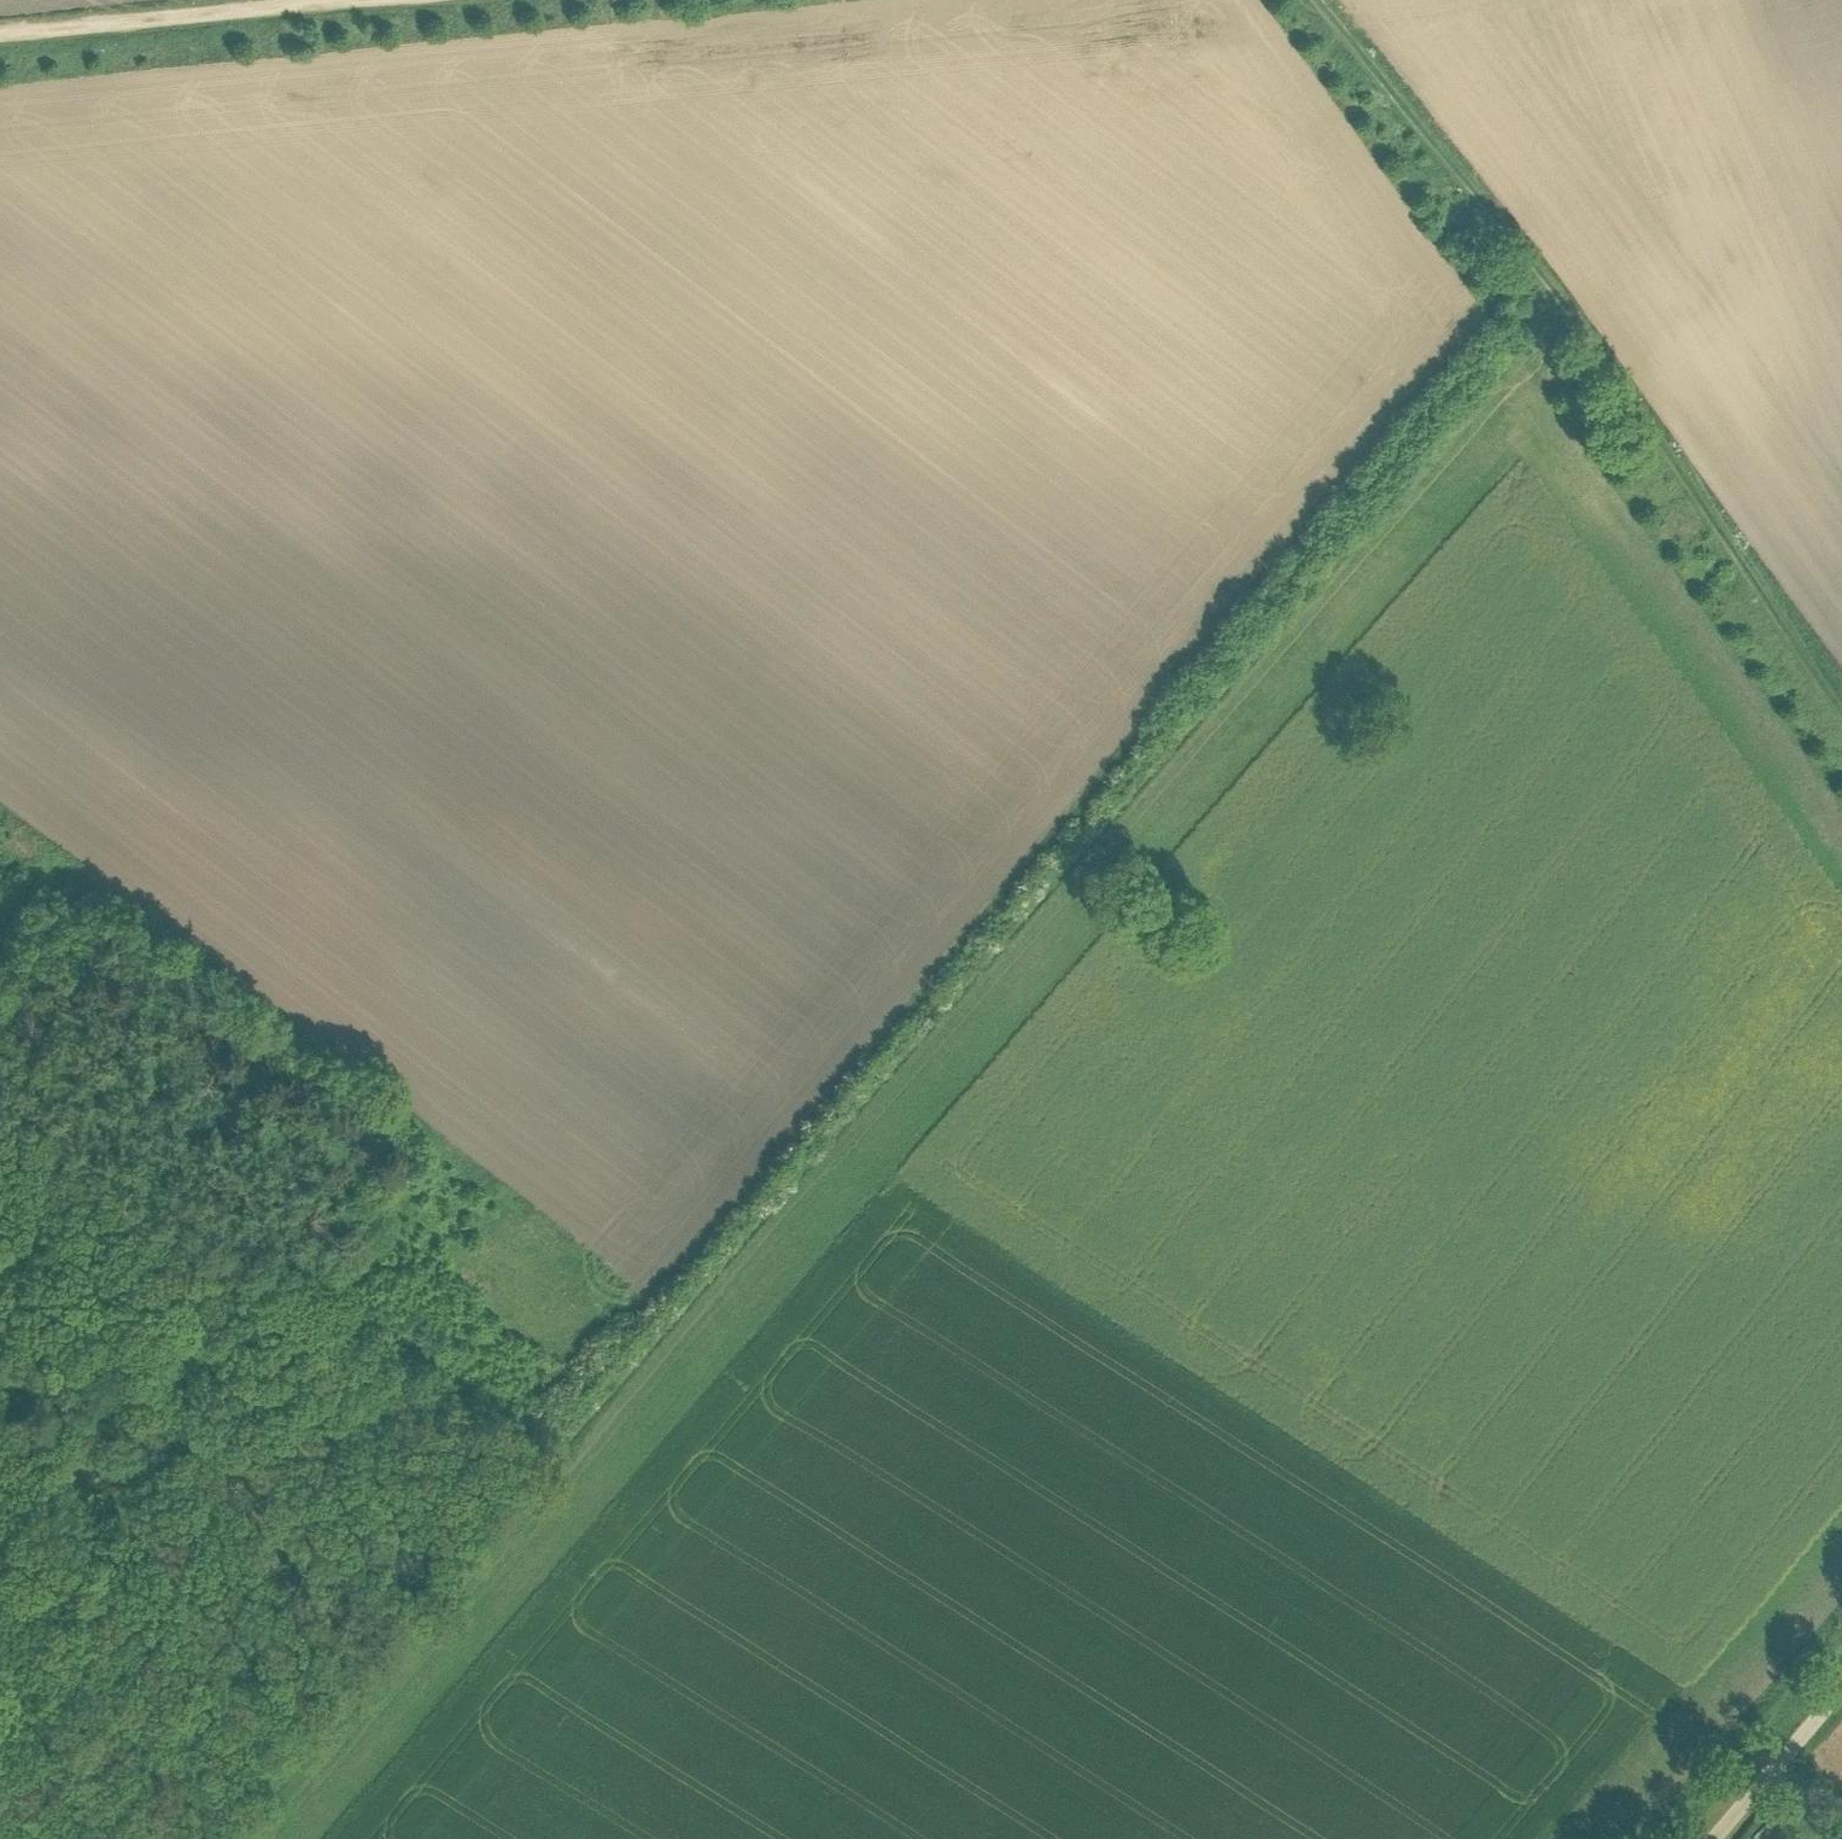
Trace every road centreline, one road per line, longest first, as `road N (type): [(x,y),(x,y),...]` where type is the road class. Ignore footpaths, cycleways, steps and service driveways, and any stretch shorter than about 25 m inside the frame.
road 1 (track): [(1841,718),(1626,400),(1317,0)]
road 2 (track): [(0,32),(314,0)]
road 3 (unclassified): [(1841,1685),(1710,1838)]

